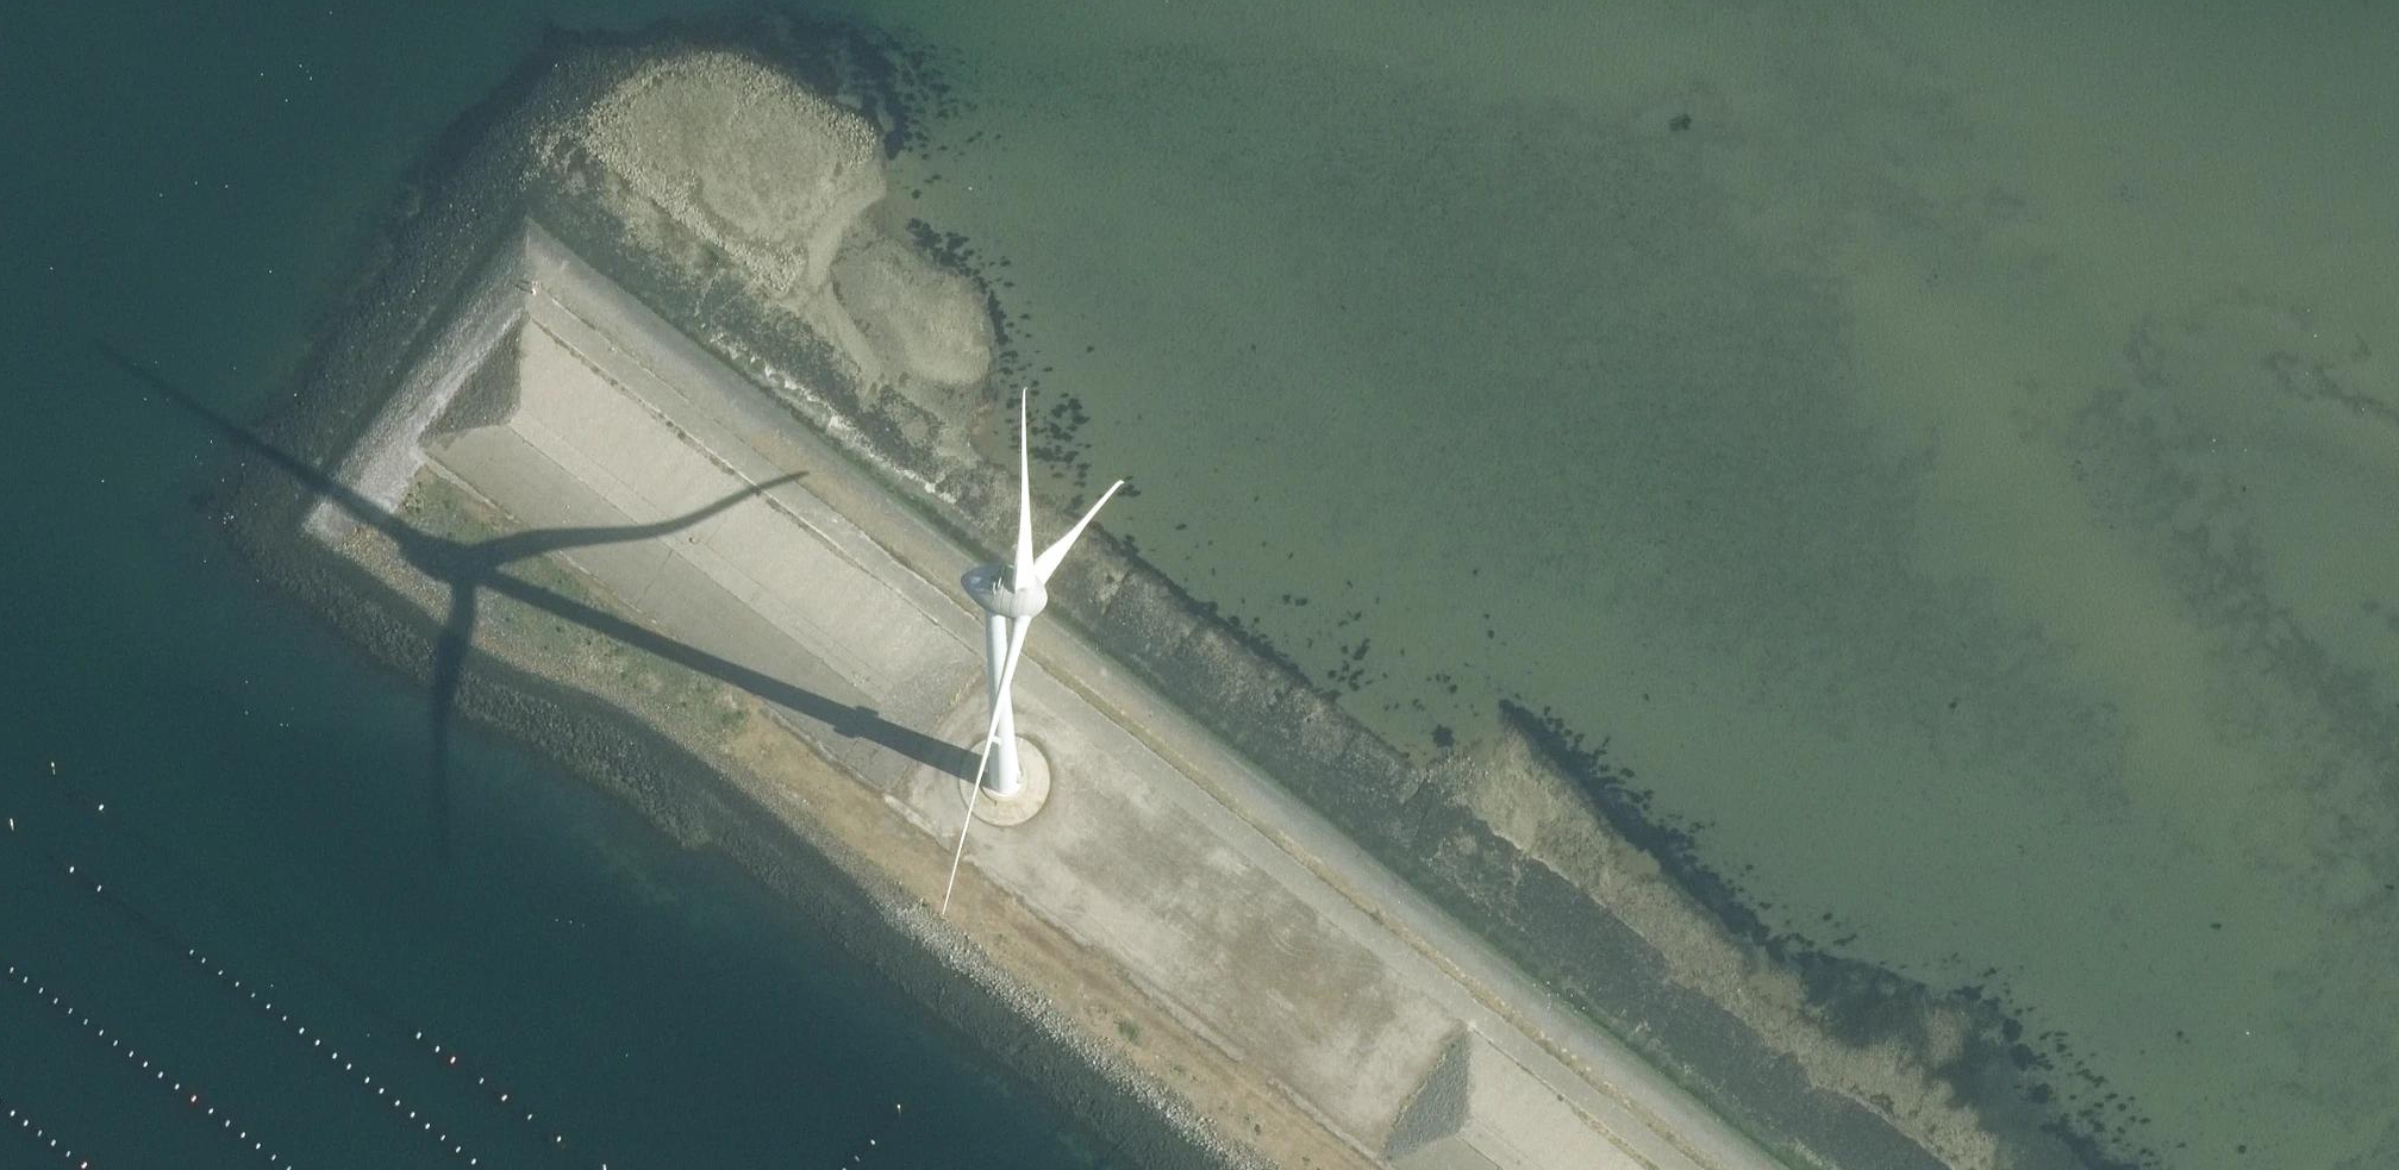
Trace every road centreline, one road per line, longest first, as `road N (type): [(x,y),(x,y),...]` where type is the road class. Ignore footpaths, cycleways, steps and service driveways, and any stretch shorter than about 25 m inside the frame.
road 1 (unclassified): [(1319,1169),(757,751)]

